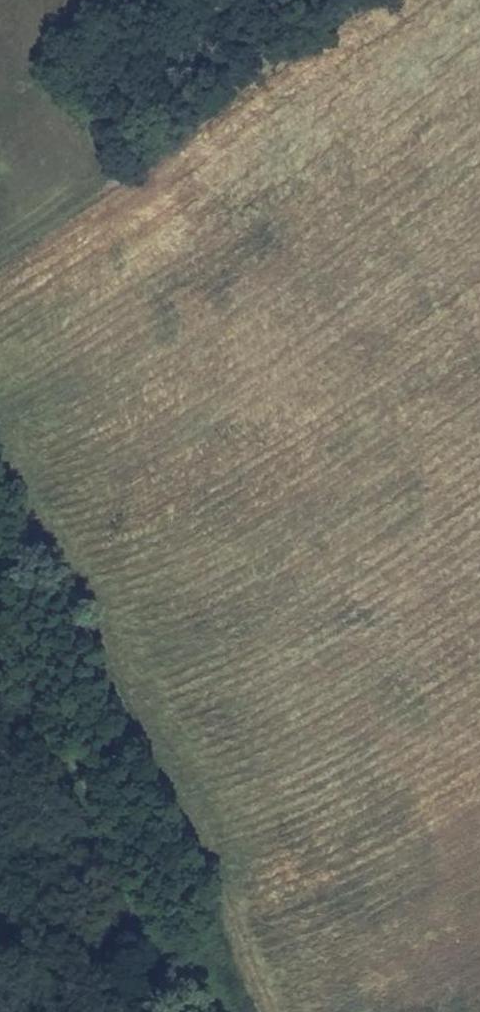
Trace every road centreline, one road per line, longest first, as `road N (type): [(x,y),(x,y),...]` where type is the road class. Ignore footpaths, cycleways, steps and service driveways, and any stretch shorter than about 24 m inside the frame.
road 1 (track): [(215,1011),(0,599)]

